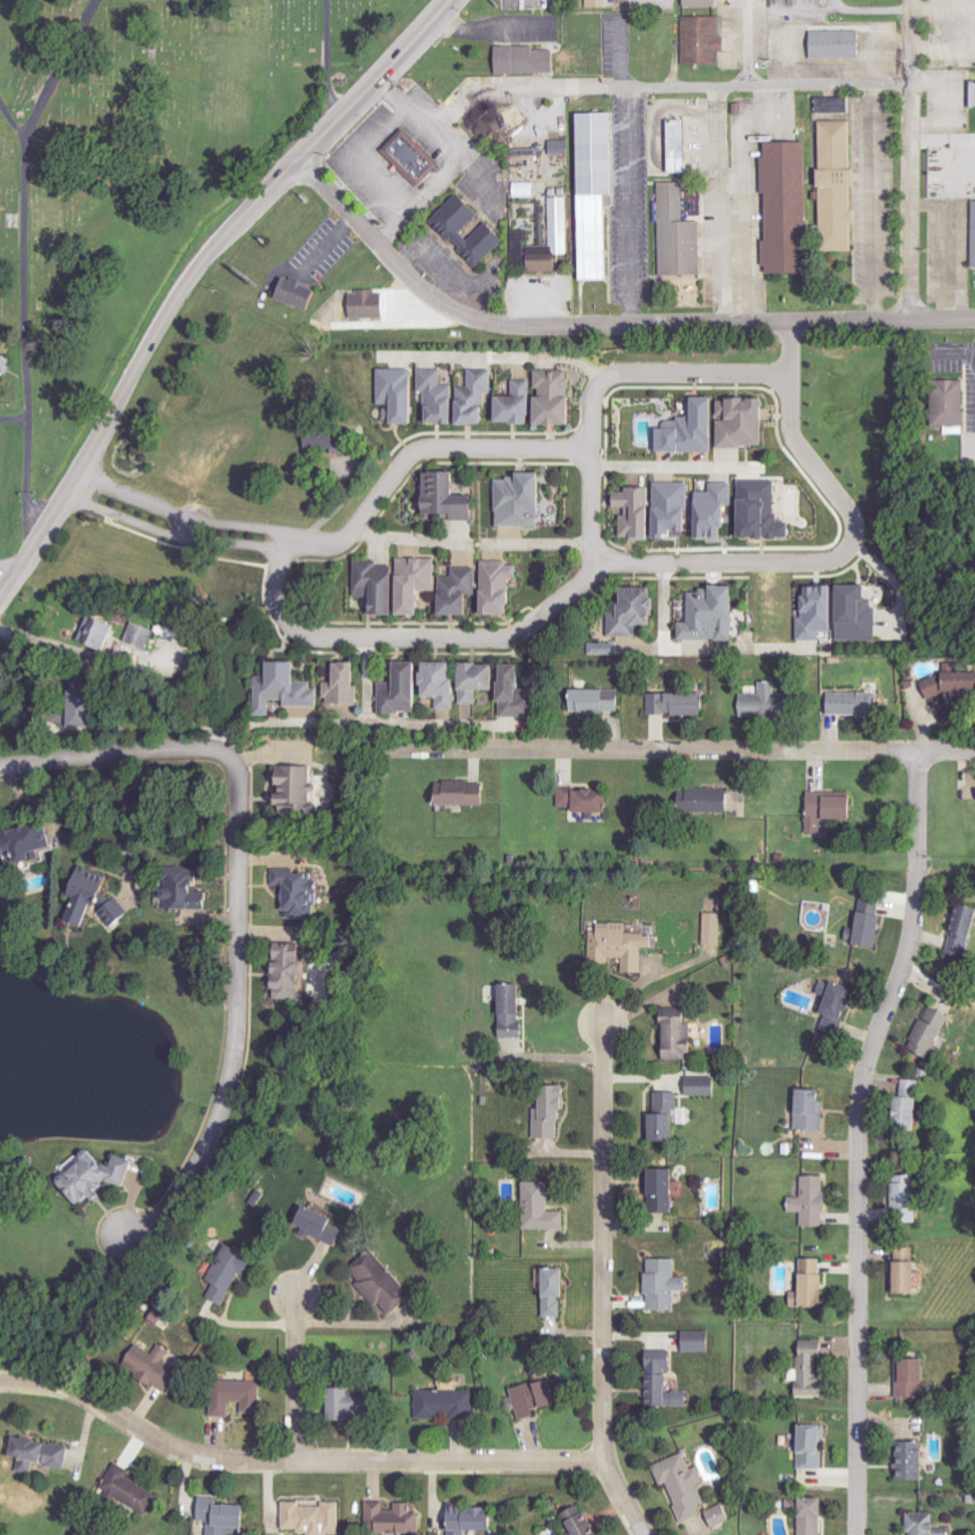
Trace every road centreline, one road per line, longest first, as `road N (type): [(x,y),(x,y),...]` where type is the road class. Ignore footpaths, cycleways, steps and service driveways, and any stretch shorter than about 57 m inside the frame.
road 1 (residential): [(68,480),(188,529),(329,546),(353,533),(411,457),(428,450),(588,449),(606,378),(789,377),(791,430),(854,523),(851,543),(833,563),(600,562),(511,640),(316,640),(291,631),(270,596),(275,557),(286,543)]
road 2 (residential): [(918,753),(913,945),(863,1087),(858,1534)]
road 3 (residential): [(0,767),(206,747),(232,762),(240,783),(233,1081),(198,1172),(166,1214),(115,1234)]
road 4 (residential): [(295,158),(436,302),(496,326),(974,321)]
road 5 (residential): [(0,1382),(72,1392),(185,1456),(604,1463)]
road 6 (residential): [(379,750),(974,753)]
road 7 (residential): [(35,535),(24,503),(21,138),(92,0)]
road 8 (residential): [(604,1021),(604,1463)]
road 9 (residential): [(585,86),(911,84)]
road 10 (residential): [(912,0),(911,323)]
road 11 (tertiary): [(447,0),(295,158)]
road 12 (tertiary): [(295,158),(210,245),(162,315)]
road 13 (tertiary): [(162,315),(68,480)]
road 14 (residential): [(297,1294),(292,1459)]
road 15 (tertiary): [(68,480),(0,589)]

